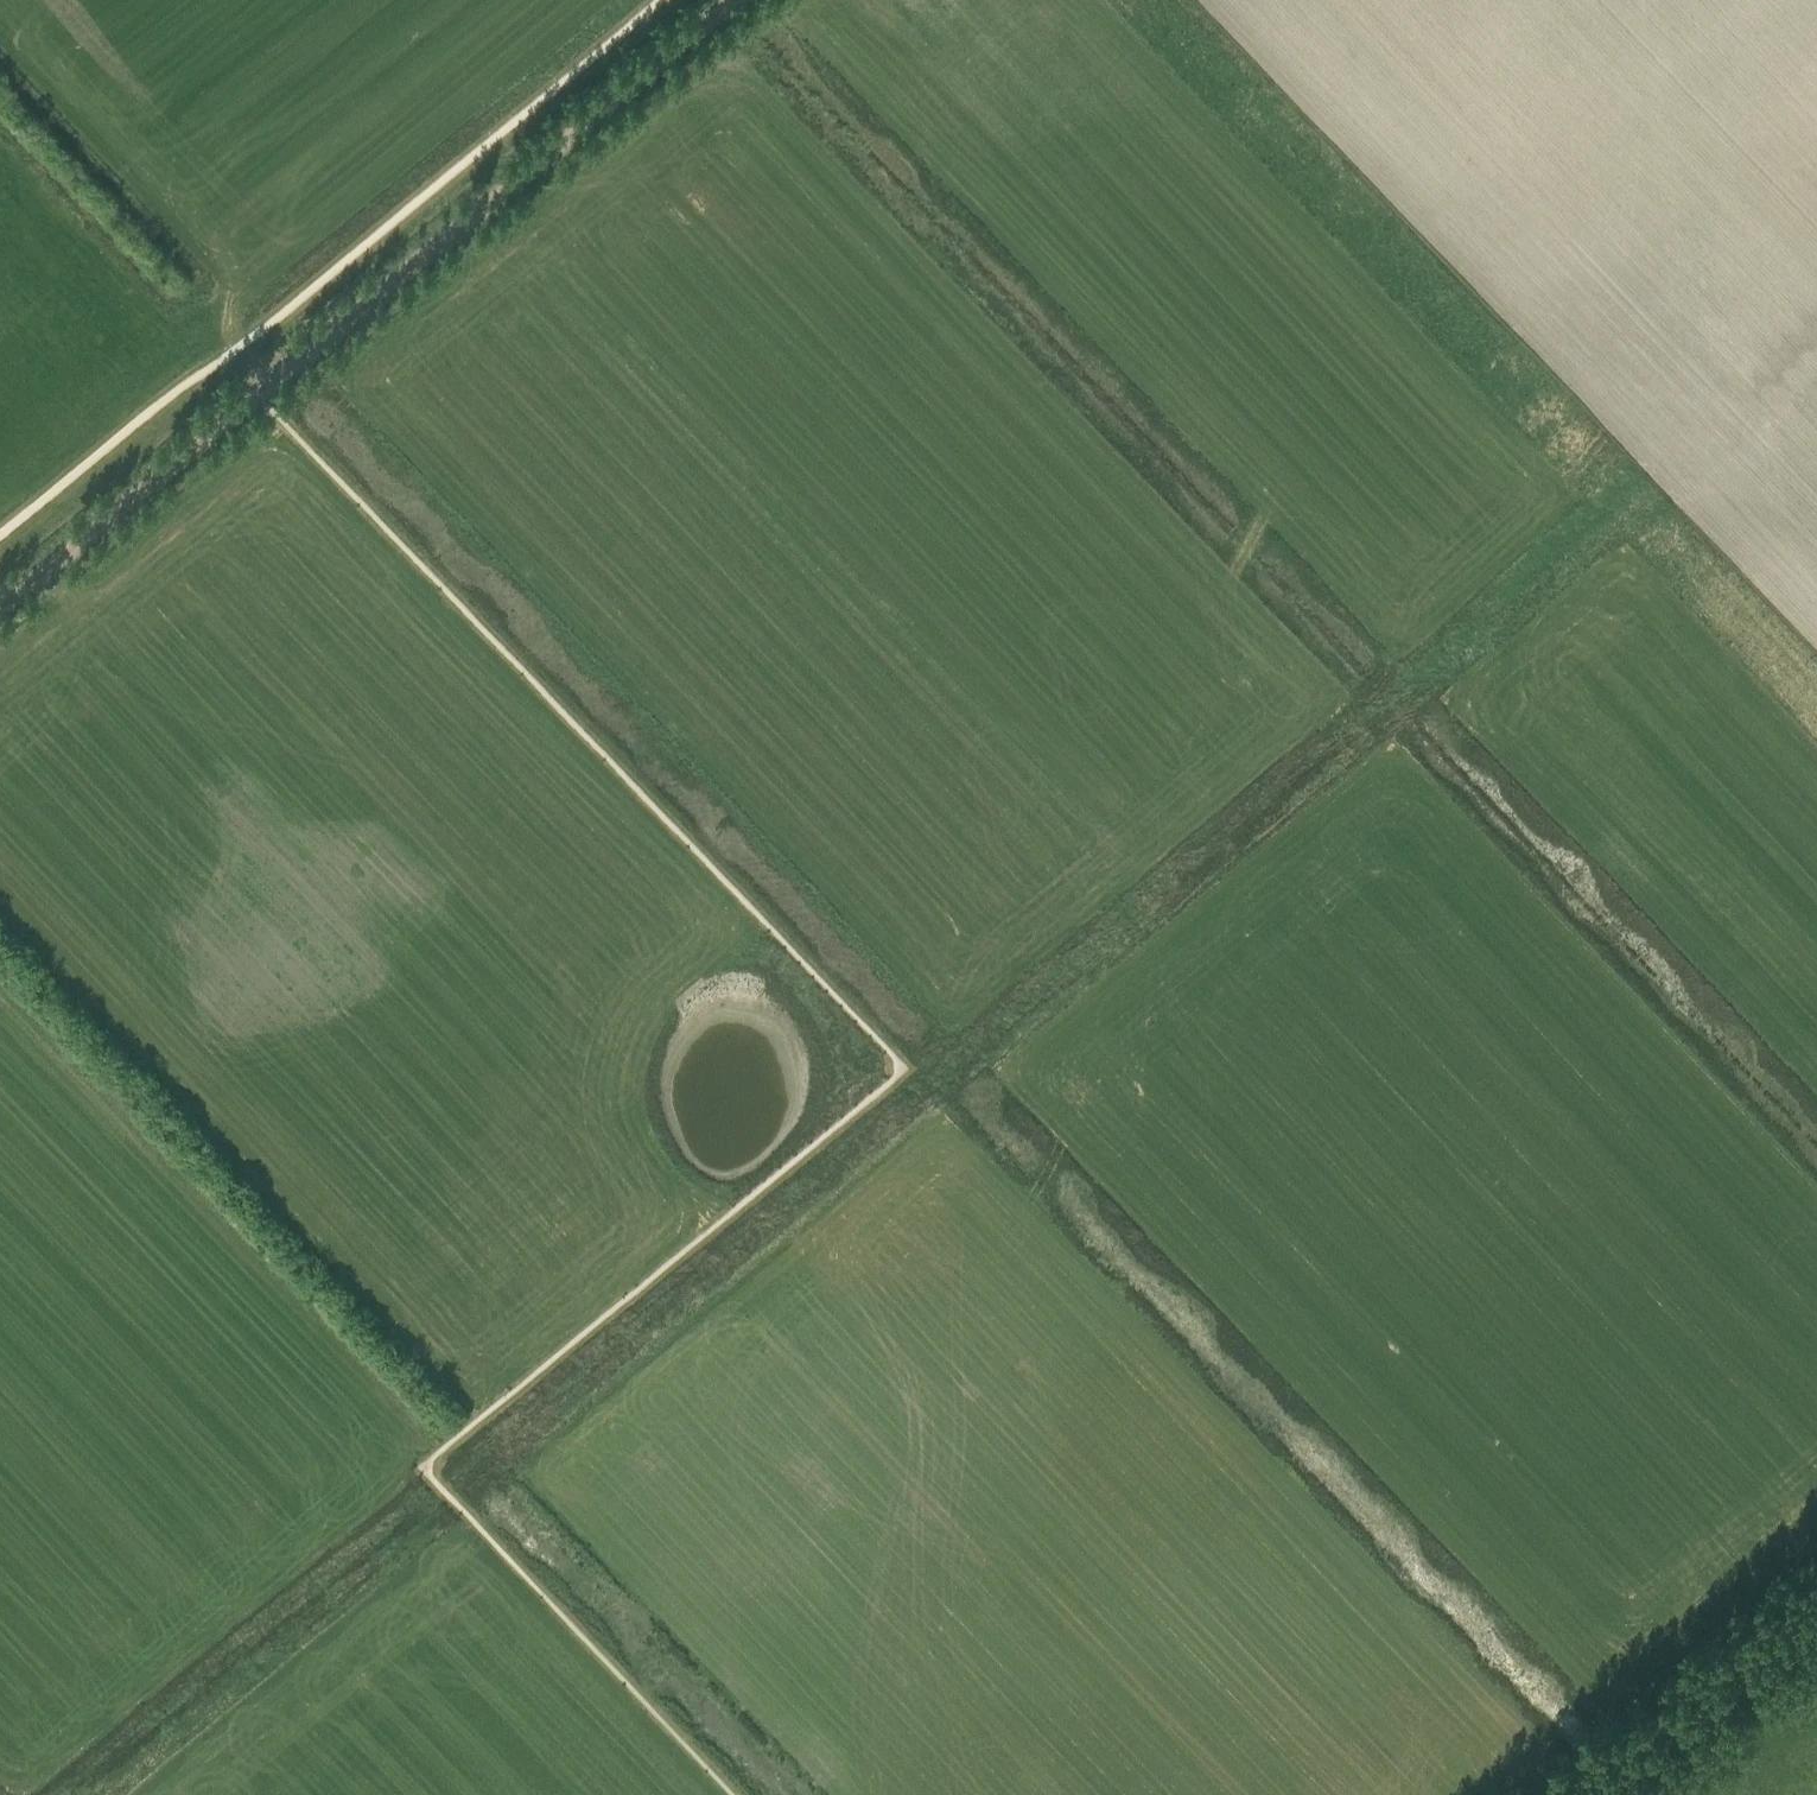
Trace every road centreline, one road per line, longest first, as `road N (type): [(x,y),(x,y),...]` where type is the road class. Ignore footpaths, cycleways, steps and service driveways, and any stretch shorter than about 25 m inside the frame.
road 1 (track): [(0,608),(737,0)]
road 2 (track): [(1590,1794),(1816,1607)]

